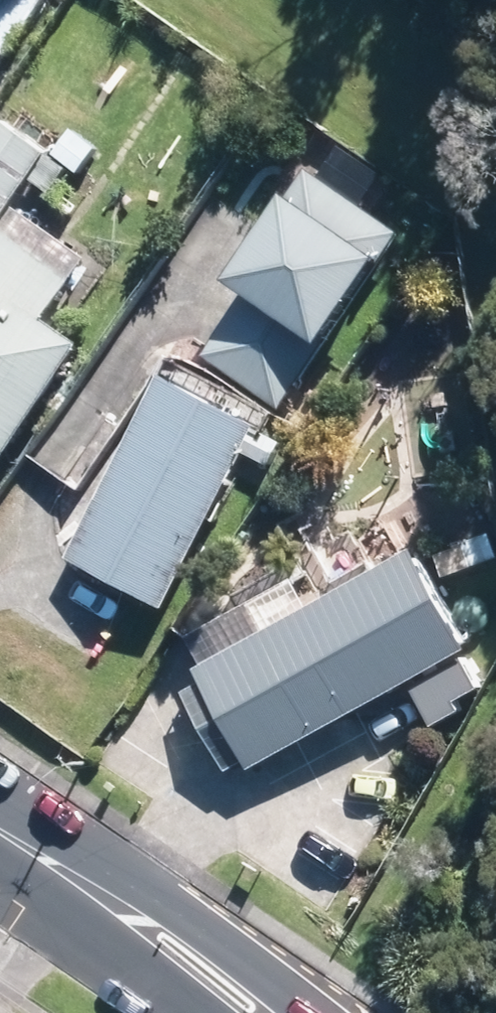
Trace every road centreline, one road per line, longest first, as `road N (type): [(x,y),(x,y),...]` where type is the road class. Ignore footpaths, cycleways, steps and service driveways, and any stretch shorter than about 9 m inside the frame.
road 1 (secondary): [(0,813),(131,872),(313,1012)]
road 2 (secondary): [(192,1012),(0,851)]

